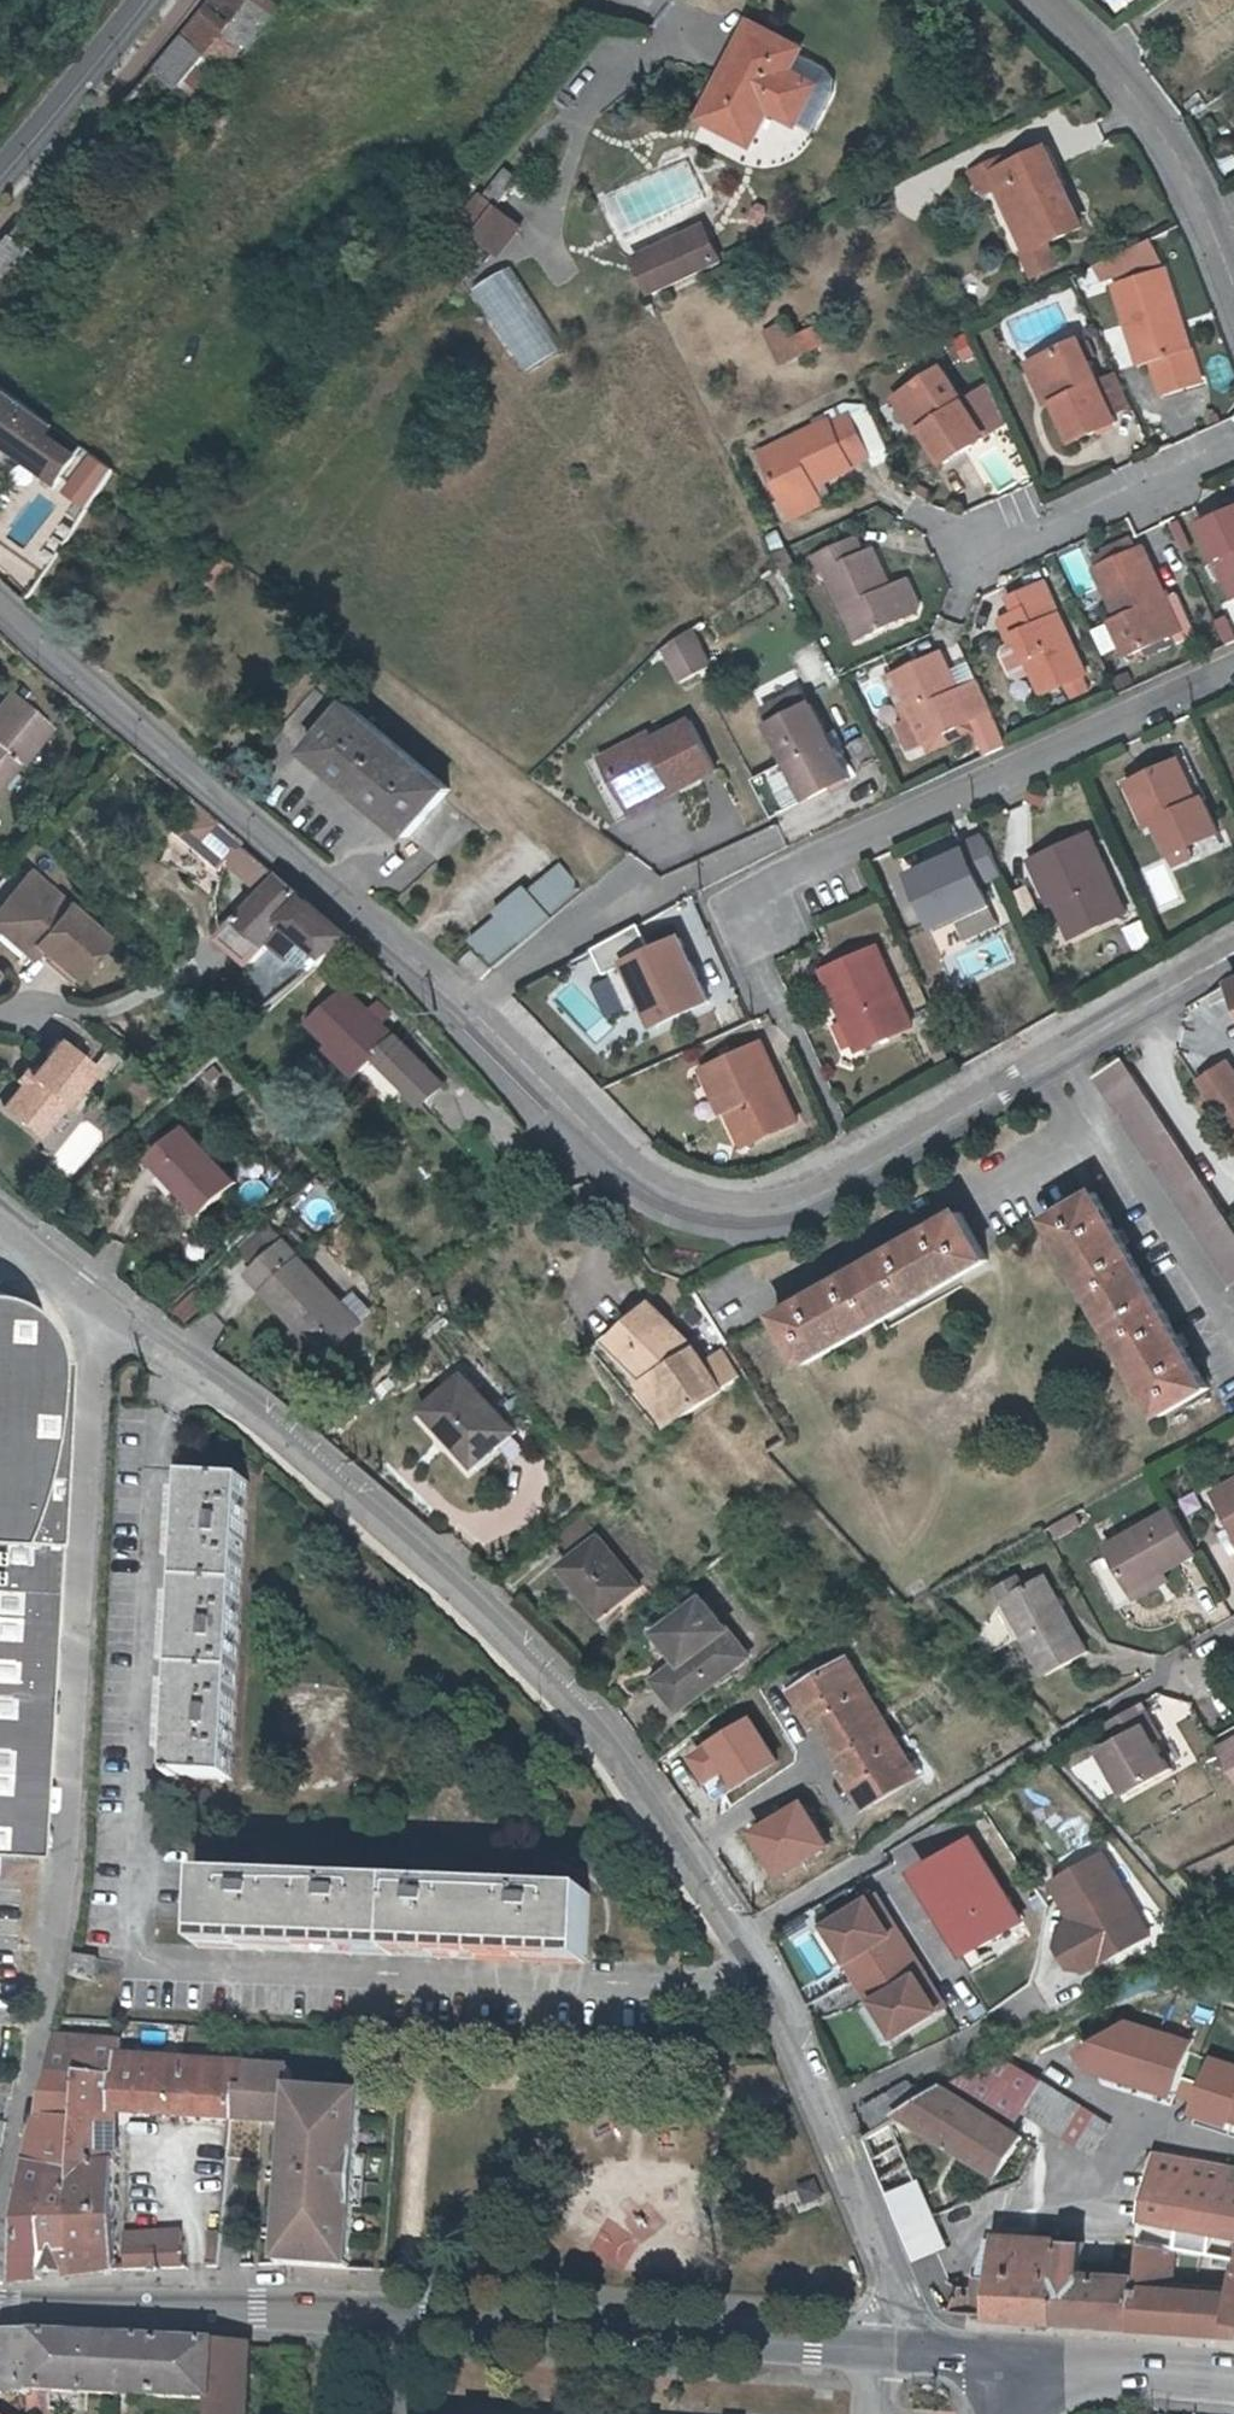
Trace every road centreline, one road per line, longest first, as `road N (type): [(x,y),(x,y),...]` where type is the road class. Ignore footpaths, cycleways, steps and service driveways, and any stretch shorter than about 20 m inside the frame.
road 1 (residential): [(1233,952),(816,1183),(764,1208),(714,1210),(644,1181),(439,981),(0,601)]
road 2 (residential): [(909,2354),(781,2006),(714,1888),(630,1774),(447,1582),(199,1370),(90,1297)]
road 3 (unclassified): [(0,2227),(53,1936),(90,1297)]
road 4 (secondary): [(877,2351),(392,2305)]
road 5 (secondary): [(392,2305),(0,2304)]
road 6 (residential): [(1047,0),(1106,62),(1165,143),(1233,295)]
road 7 (secondary): [(149,0),(0,177)]
road 8 (primary): [(1019,2386),(1042,2371),(1073,2367),(1233,2378)]
road 9 (residential): [(90,1297),(0,1215)]

